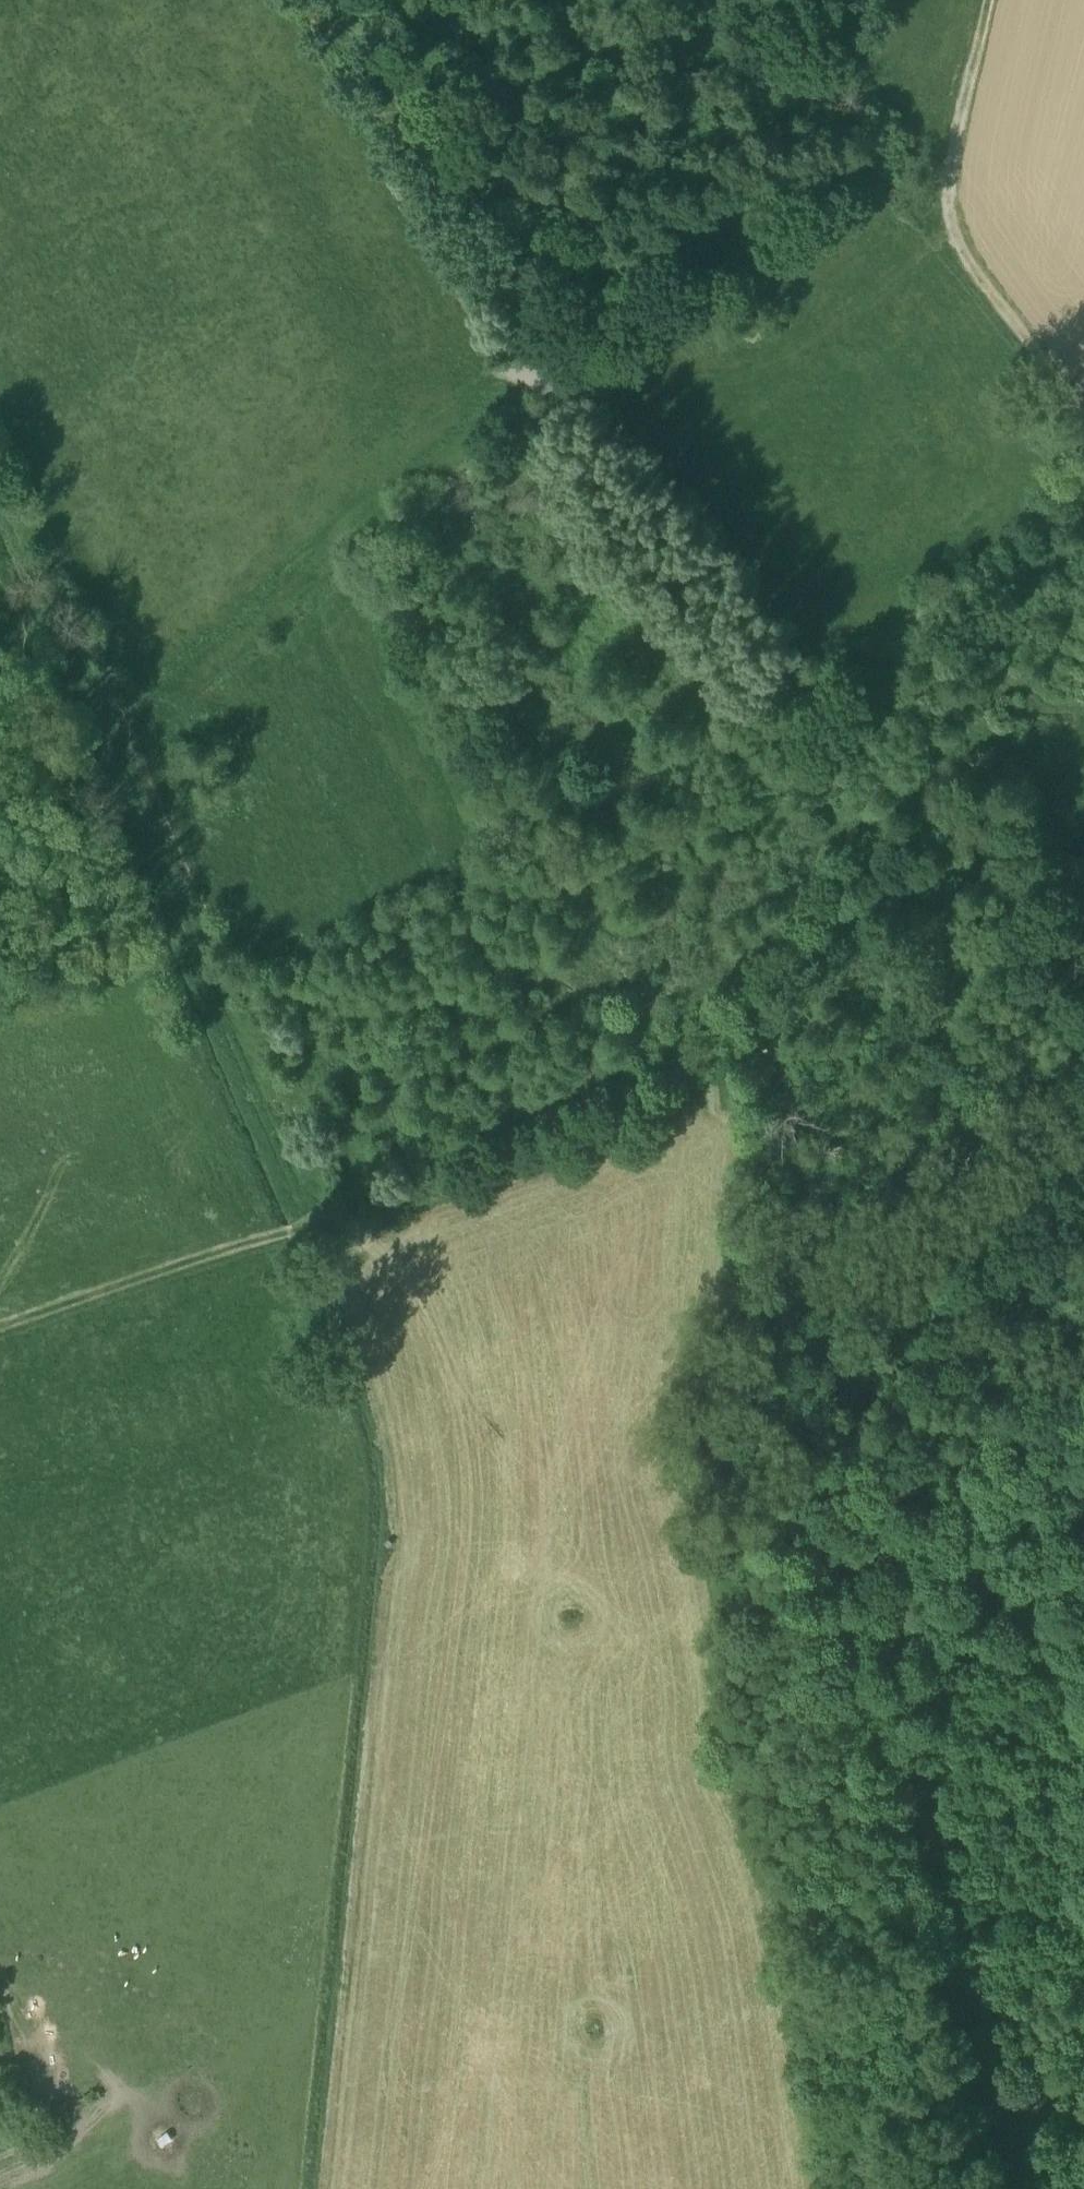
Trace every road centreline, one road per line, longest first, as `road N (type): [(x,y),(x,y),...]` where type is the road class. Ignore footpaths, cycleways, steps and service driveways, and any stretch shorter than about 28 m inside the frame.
road 1 (track): [(1083,423),(935,236),(990,0)]
road 2 (track): [(0,1334),(278,1243)]

